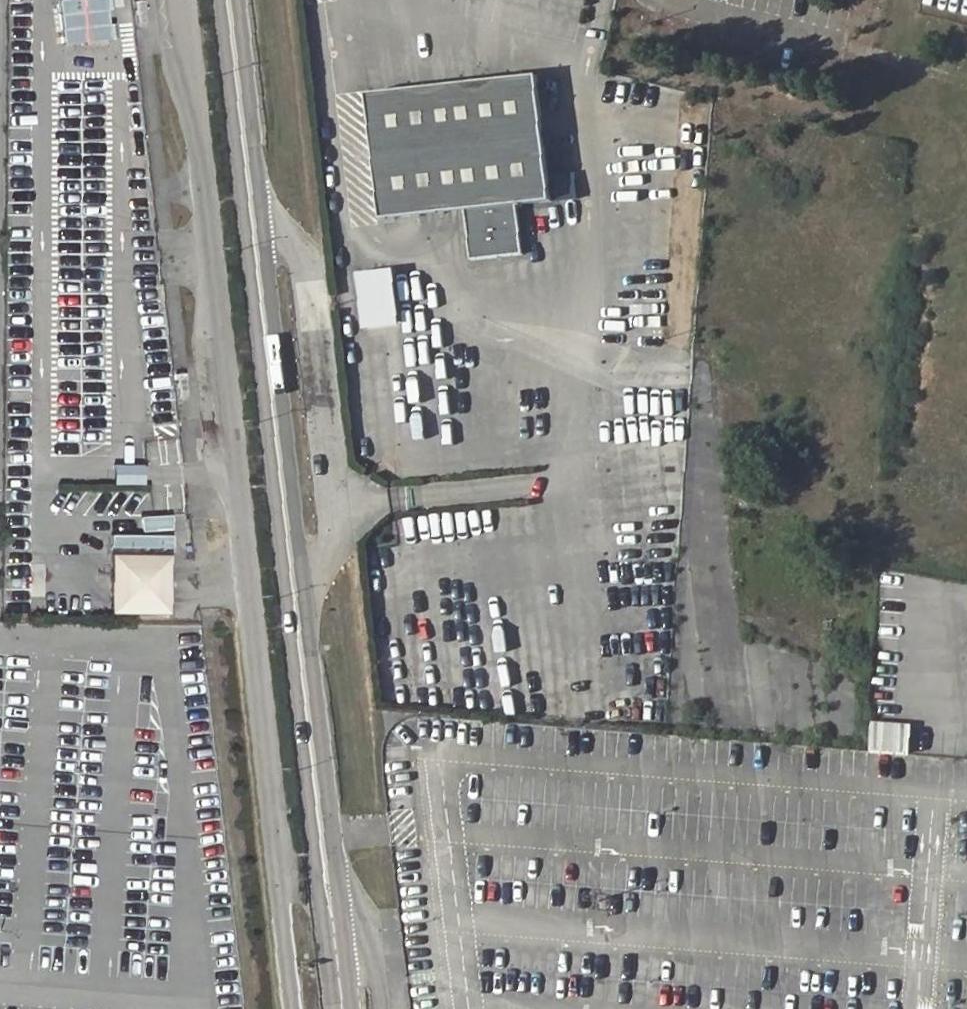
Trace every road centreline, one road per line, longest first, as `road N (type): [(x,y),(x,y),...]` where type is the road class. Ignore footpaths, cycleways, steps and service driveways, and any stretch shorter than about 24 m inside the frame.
road 1 (primary): [(341,1008),(227,0)]

